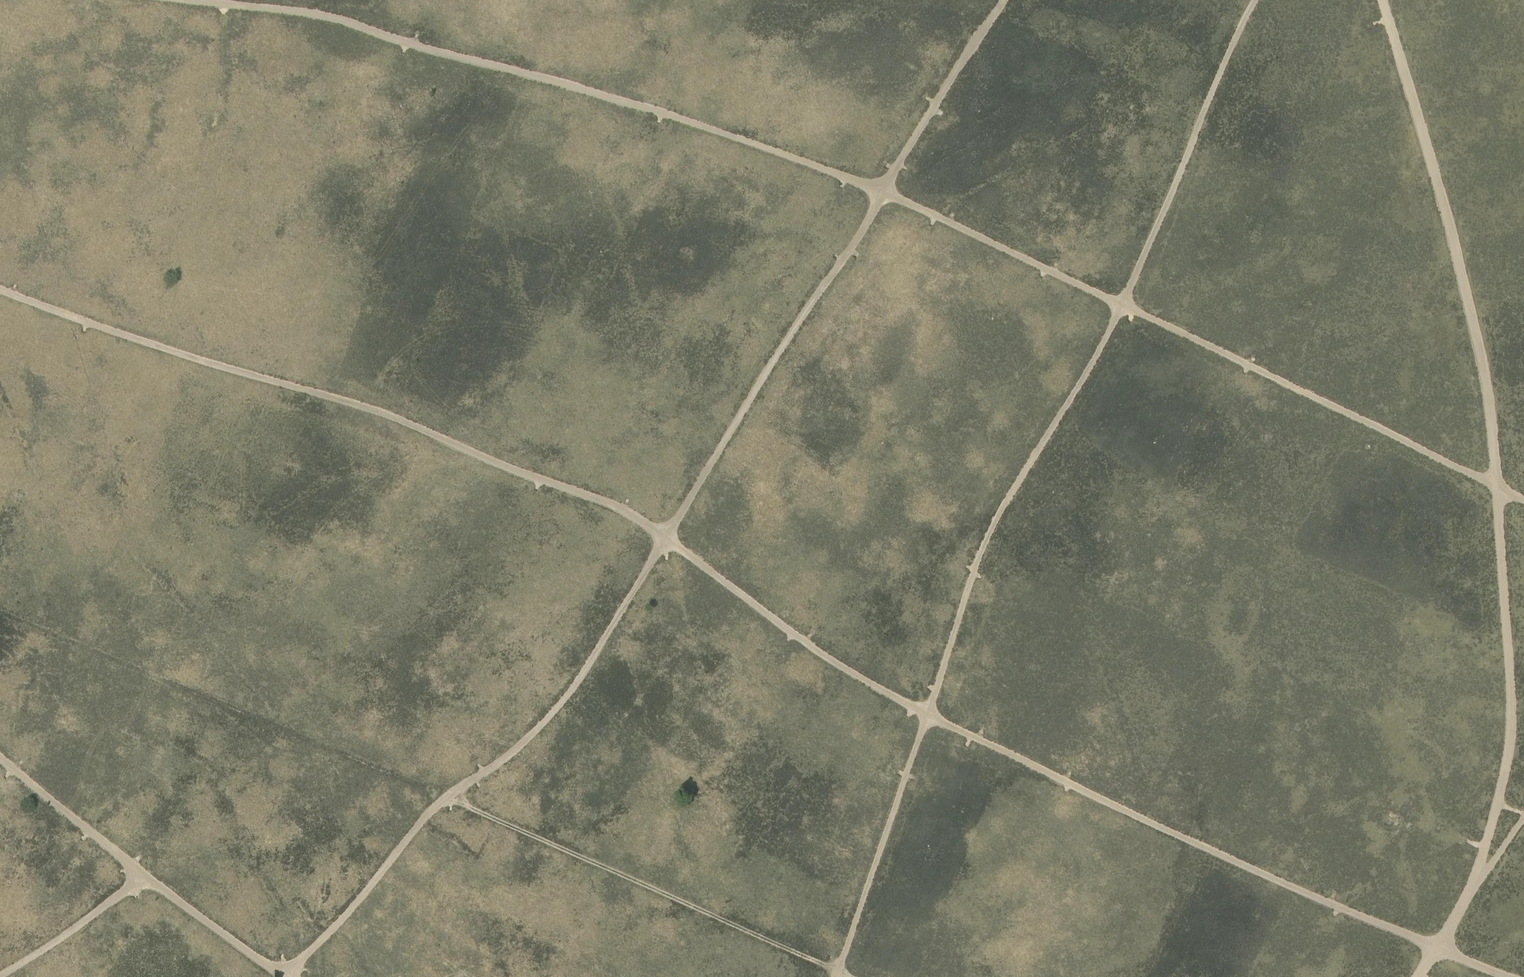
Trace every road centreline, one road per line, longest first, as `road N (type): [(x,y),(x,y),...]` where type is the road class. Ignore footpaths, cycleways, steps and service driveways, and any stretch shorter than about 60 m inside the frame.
road 1 (track): [(0,290),(399,420),(612,505),(831,659),(928,716),(1217,853),(1507,976)]
road 2 (track): [(187,0),(329,17),(679,118),(817,167),(937,216),(1523,501)]
road 3 (track): [(284,976),(427,815),(516,748),(578,679),(1003,0)]
road 4 (track): [(836,976),(989,533),(1122,305),(1256,0)]
road 5 (track): [(1382,0),(1465,288),(1498,488),(1511,725),(1500,797),(1464,903)]
road 6 (track): [(452,795),(850,976)]
road 7 (track): [(0,759),(142,874)]
road 8 (track): [(0,976),(142,874)]
road 9 (track): [(142,874),(280,976)]

